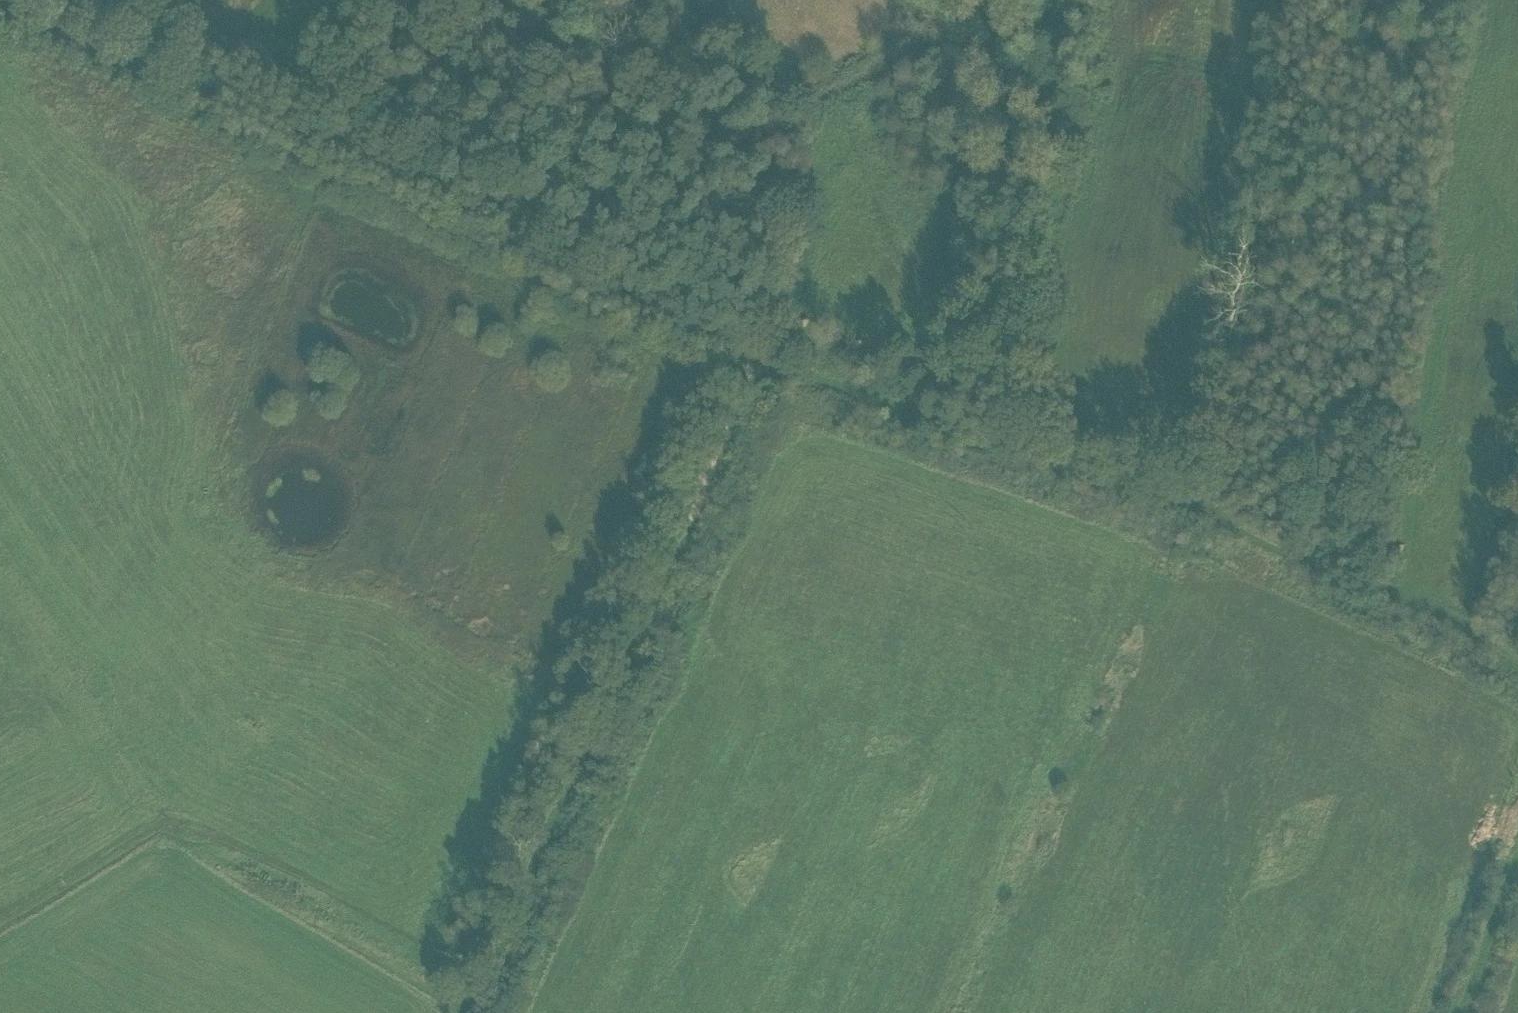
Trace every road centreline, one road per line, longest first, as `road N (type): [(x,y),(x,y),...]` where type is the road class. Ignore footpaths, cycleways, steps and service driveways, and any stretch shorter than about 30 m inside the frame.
road 1 (track): [(748,343),(1193,500),(1517,653)]
road 2 (track): [(7,0),(347,143),(748,343)]
road 3 (track): [(748,343),(475,973)]
road 4 (track): [(1451,1012),(1517,829)]

